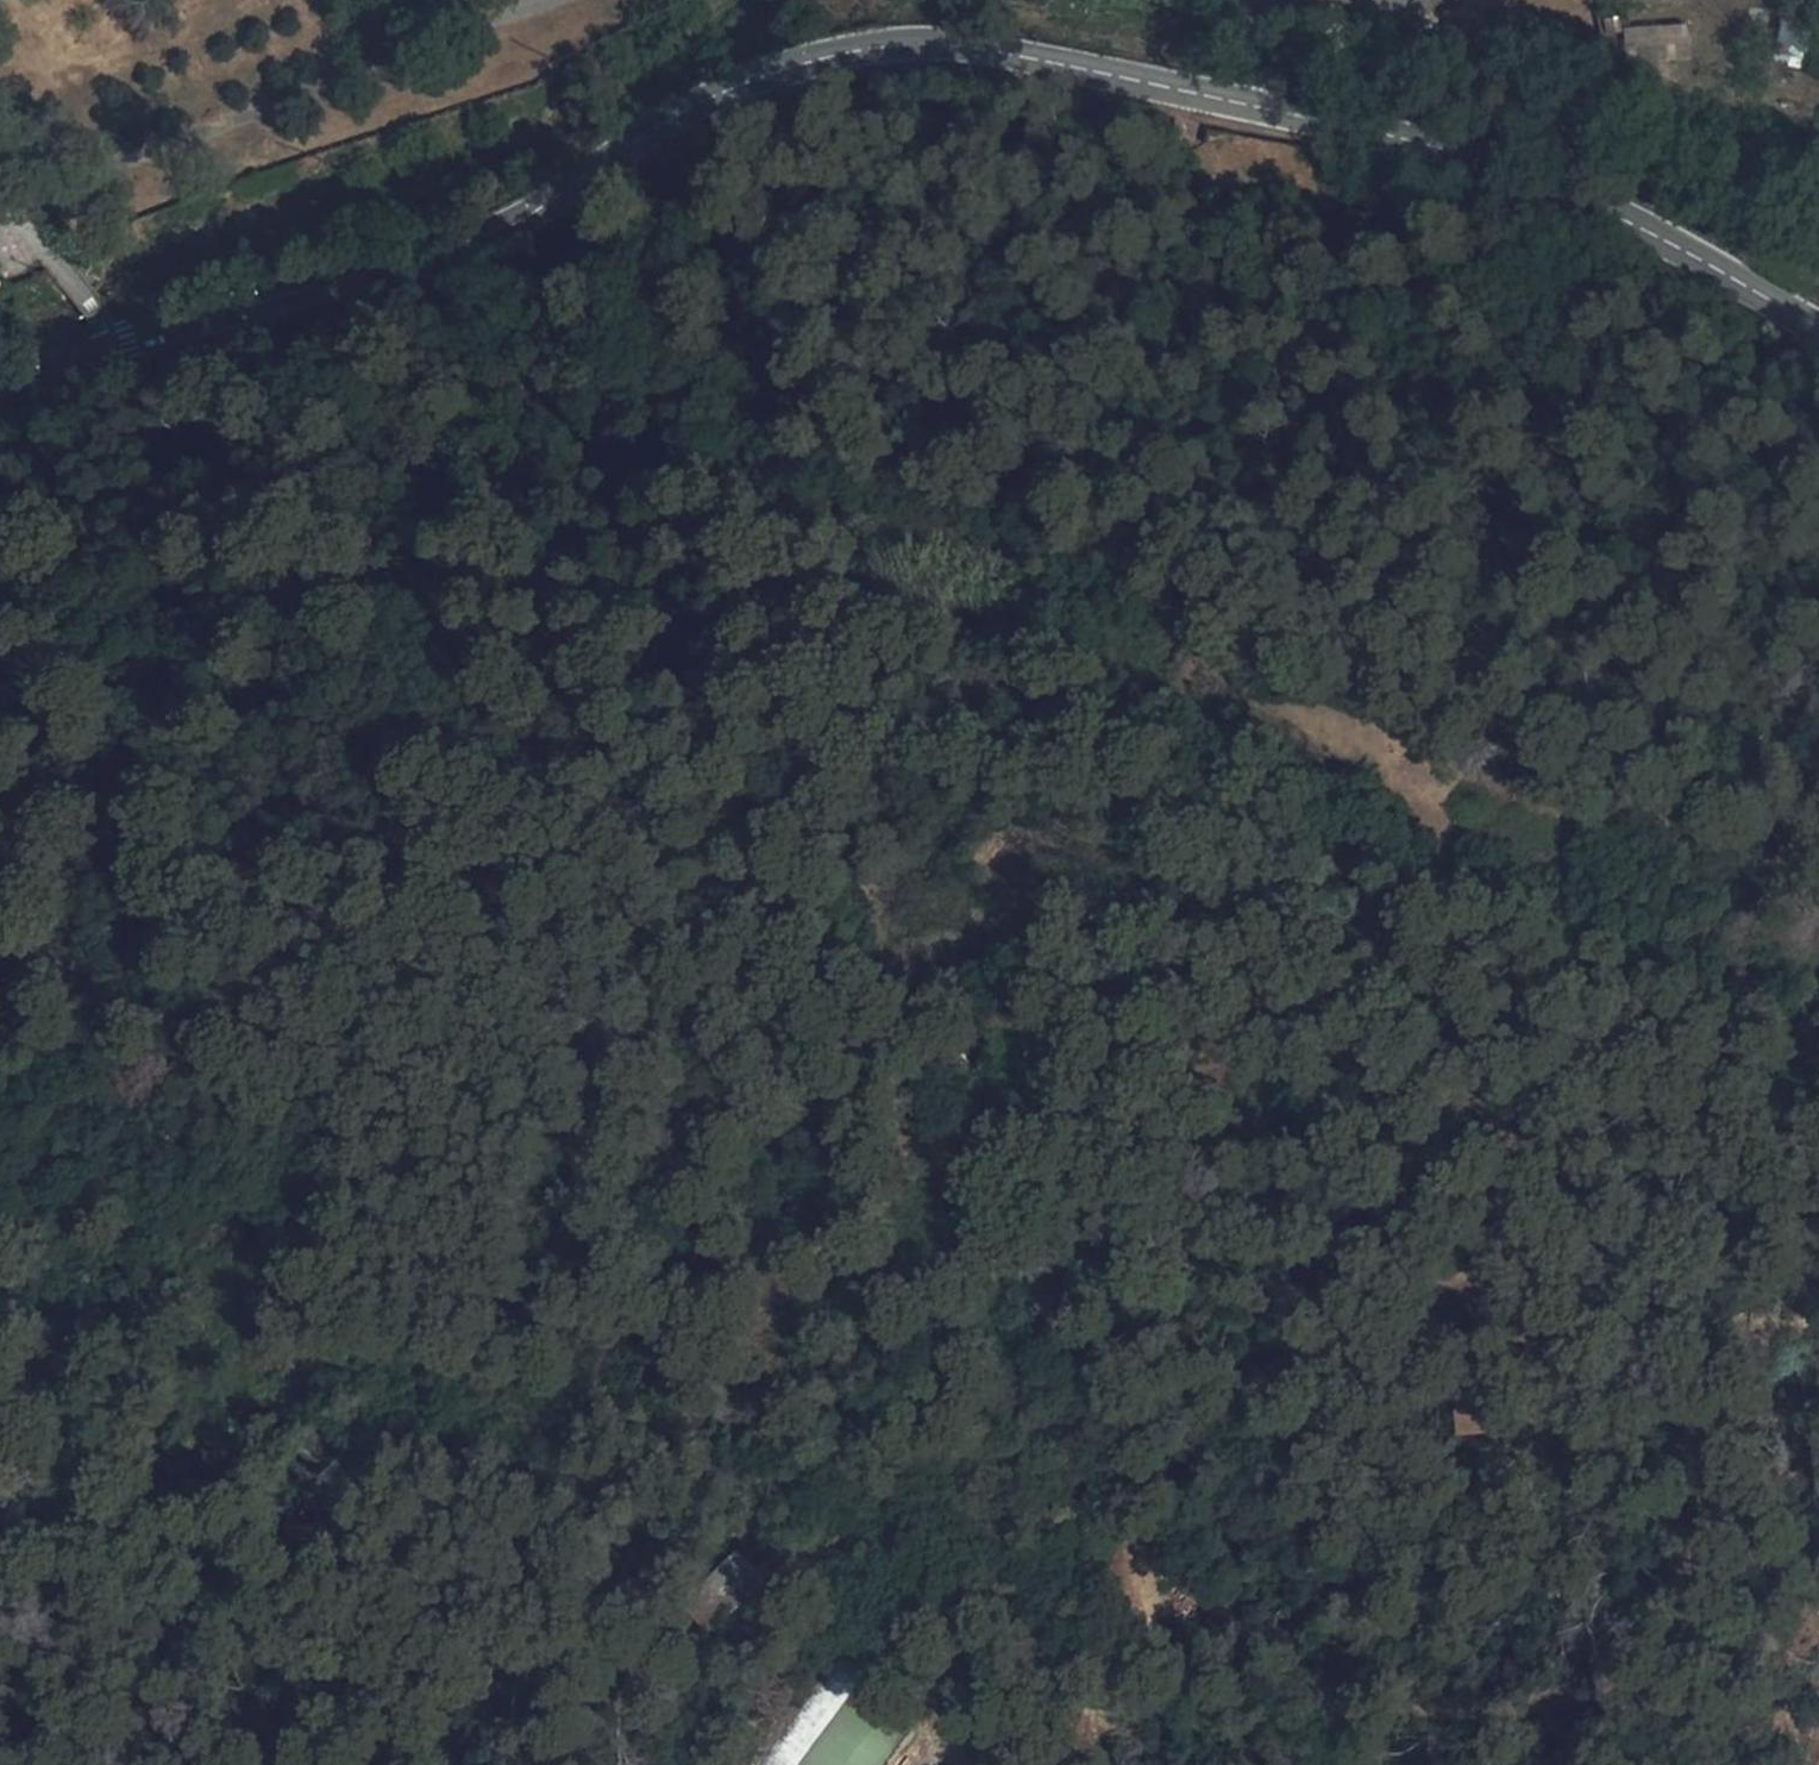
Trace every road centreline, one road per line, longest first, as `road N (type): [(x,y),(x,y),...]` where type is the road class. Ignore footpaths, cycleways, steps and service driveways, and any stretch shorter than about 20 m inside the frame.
road 1 (unclassified): [(130,351),(509,228),(757,80),(837,54),(913,44),(985,49),(1231,98),(1567,189),(1818,328)]
road 2 (residential): [(130,351),(0,205)]
road 3 (unclassified): [(0,401),(130,351)]

